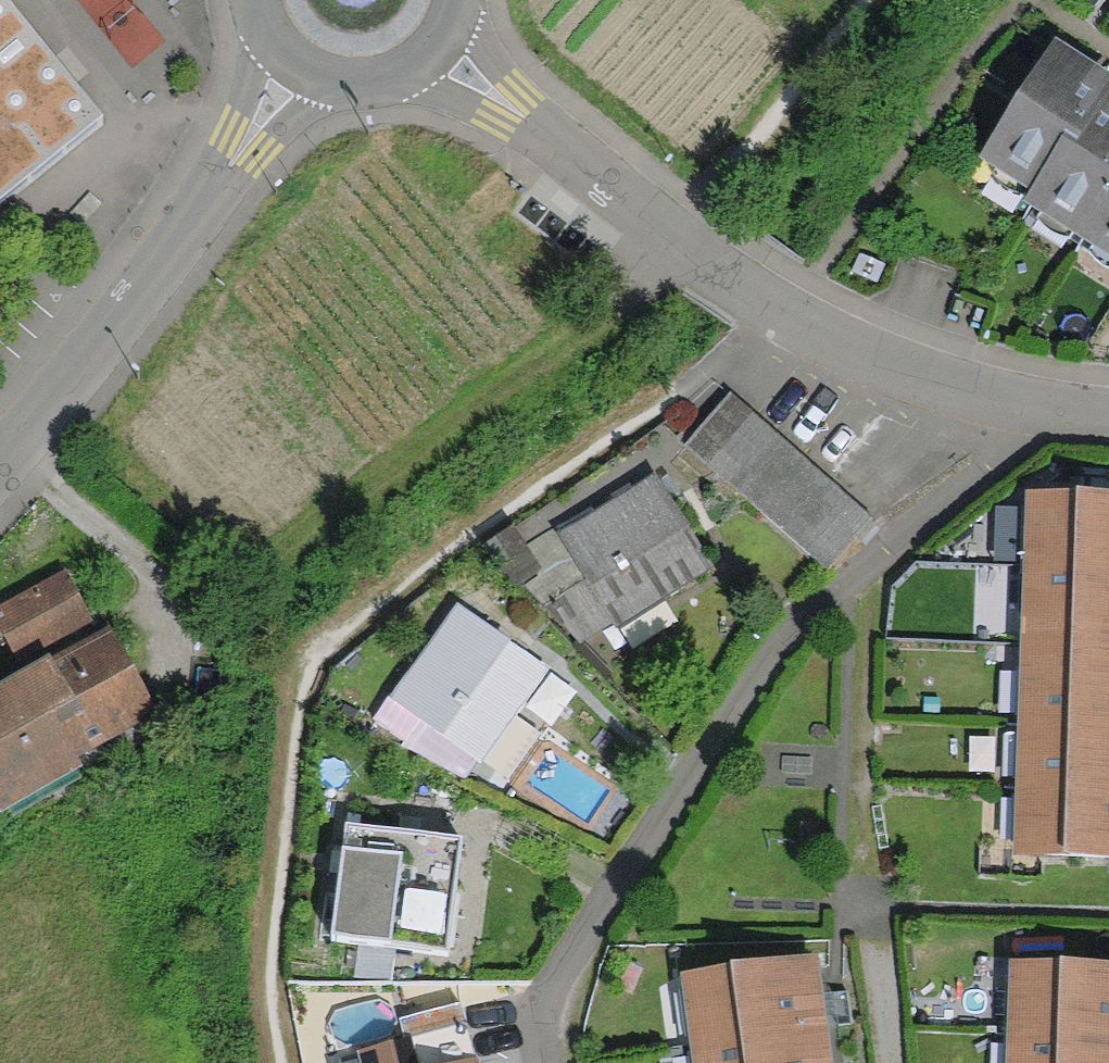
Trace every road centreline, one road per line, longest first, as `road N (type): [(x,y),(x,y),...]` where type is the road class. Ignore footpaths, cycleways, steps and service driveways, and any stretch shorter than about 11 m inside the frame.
road 1 (track): [(279,1062),(271,956),(298,695),(319,645),(693,377),(744,329)]
road 2 (residential): [(1108,409),(918,379),(835,340),(423,46)]
road 3 (residential): [(0,475),(203,200),(291,60)]
road 4 (residential): [(291,60),(317,73),(374,75),(423,46)]

